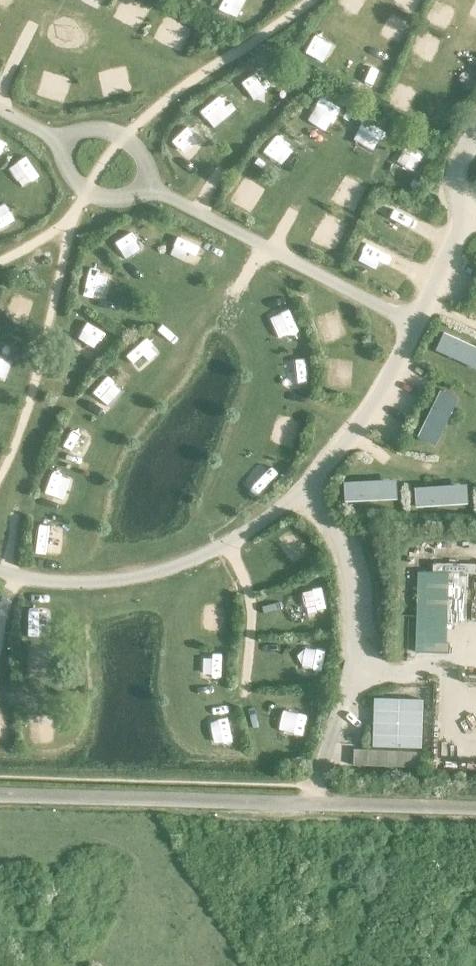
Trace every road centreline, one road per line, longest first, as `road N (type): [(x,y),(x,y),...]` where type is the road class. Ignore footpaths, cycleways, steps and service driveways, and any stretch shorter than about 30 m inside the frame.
road 1 (unclassified): [(475,811),(0,796)]

